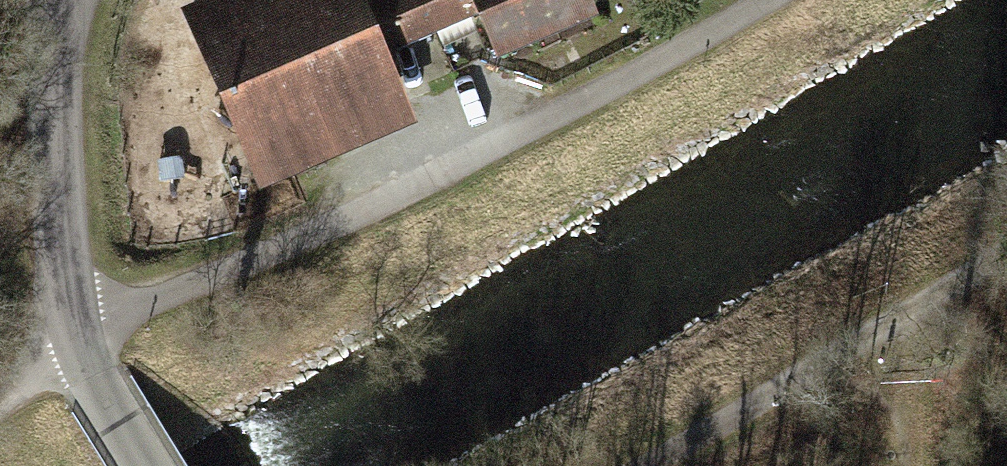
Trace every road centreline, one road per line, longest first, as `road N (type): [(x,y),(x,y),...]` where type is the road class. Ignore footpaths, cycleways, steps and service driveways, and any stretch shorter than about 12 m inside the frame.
road 1 (track): [(761,0),(467,161),(78,333)]
road 2 (residential): [(78,333),(62,255),(50,0)]
road 3 (track): [(649,465),(896,317)]
road 4 (residential): [(78,333),(93,378),(148,465)]
road 5 (track): [(905,465),(911,370),(896,317)]
road 6 (track): [(896,317),(1006,257)]

